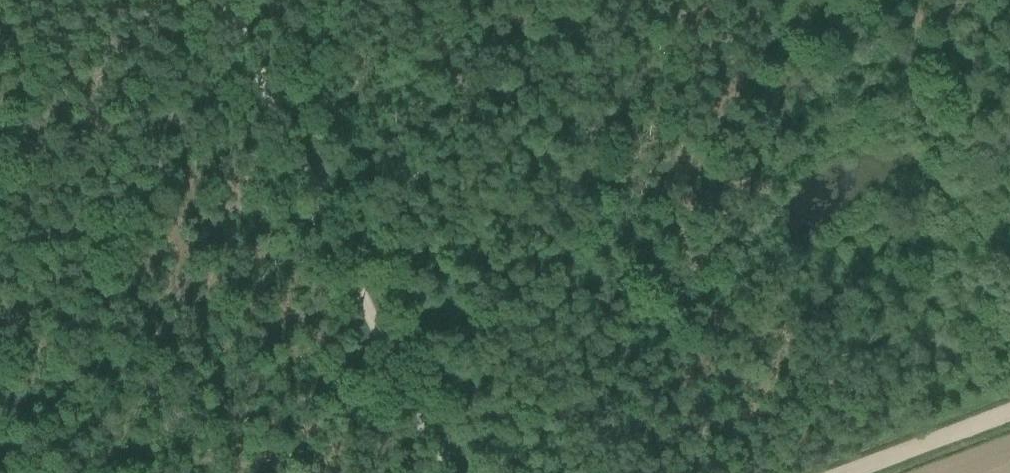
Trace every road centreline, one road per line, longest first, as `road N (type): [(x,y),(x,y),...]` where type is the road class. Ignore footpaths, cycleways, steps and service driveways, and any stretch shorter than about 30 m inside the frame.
road 1 (track): [(227,0),(446,472)]
road 2 (track): [(848,472),(1009,413)]

